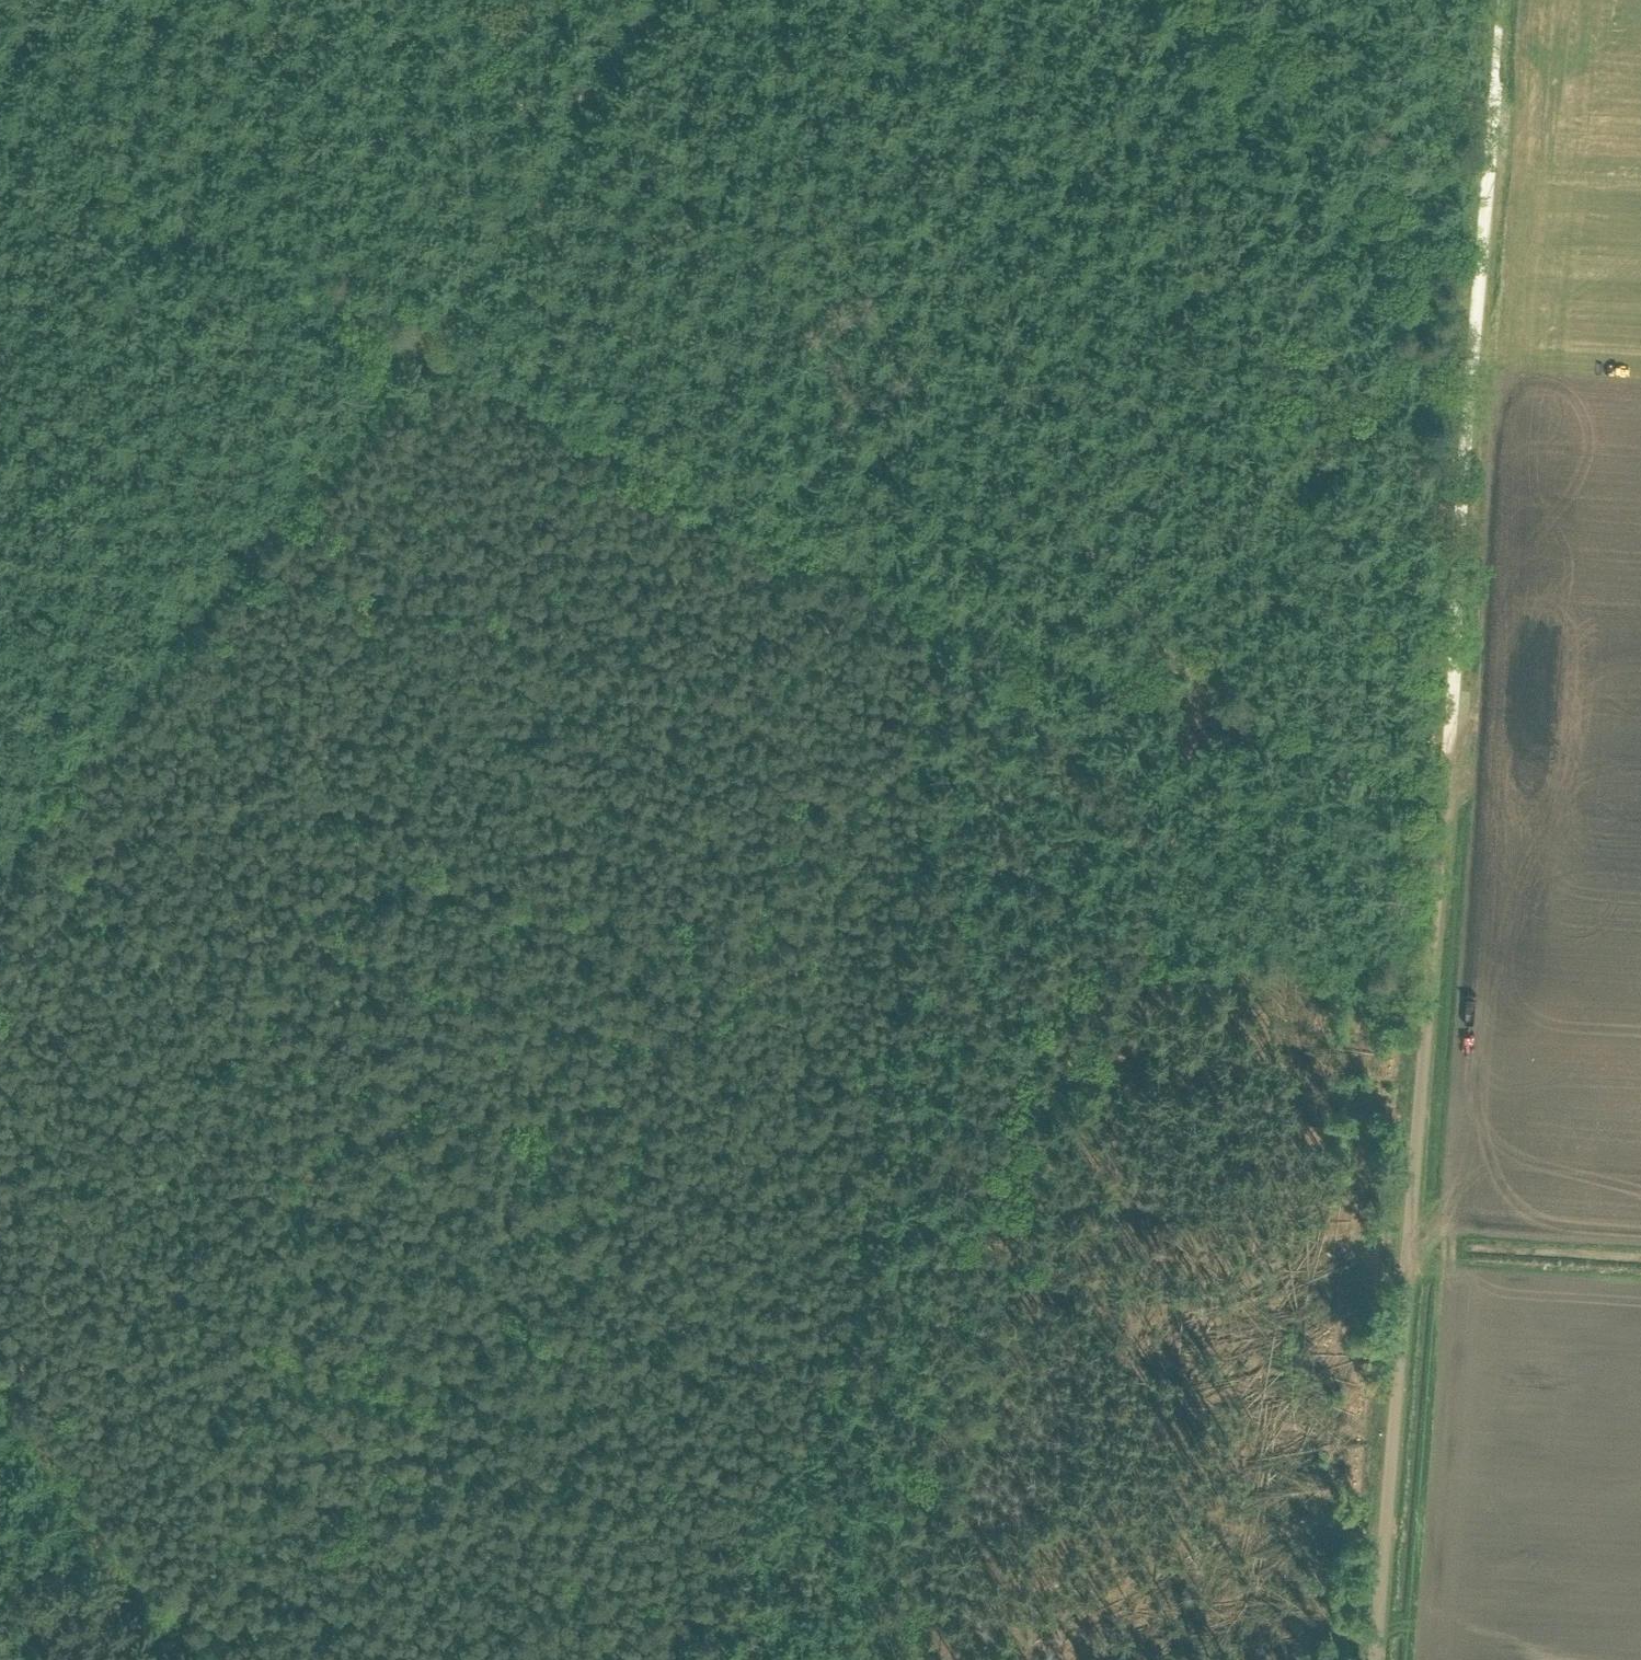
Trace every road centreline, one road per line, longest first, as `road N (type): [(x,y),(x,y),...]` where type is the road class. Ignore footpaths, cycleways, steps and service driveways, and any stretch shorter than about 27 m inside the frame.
road 1 (unclassified): [(1371,1659),(1448,751)]

